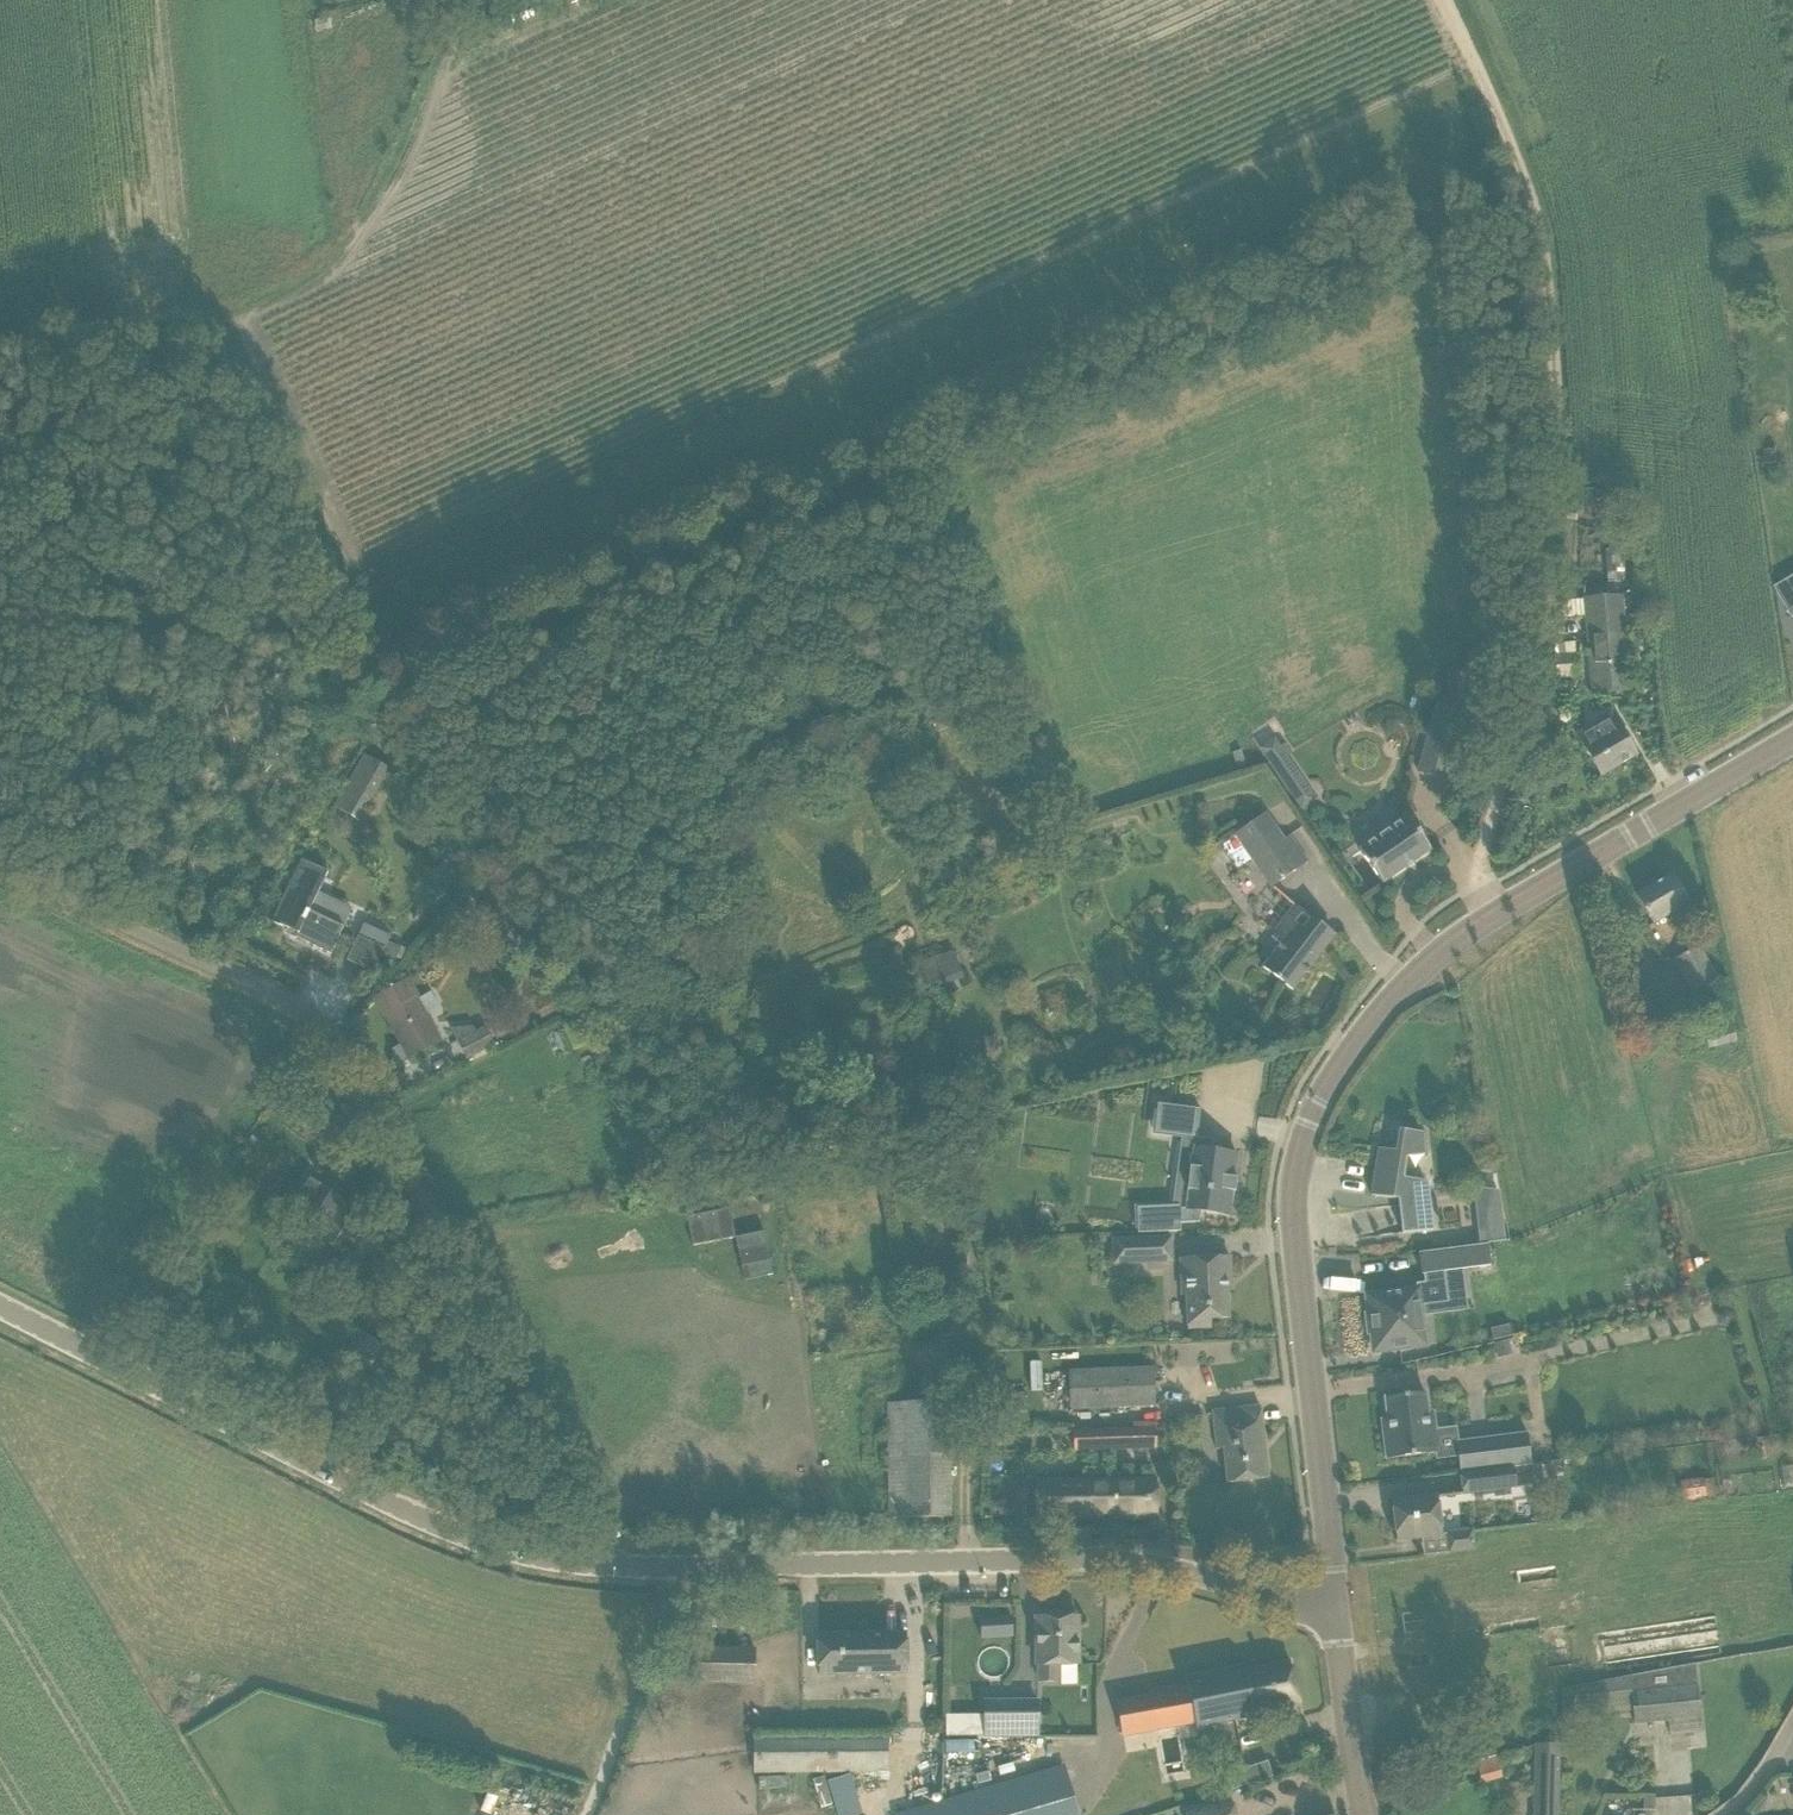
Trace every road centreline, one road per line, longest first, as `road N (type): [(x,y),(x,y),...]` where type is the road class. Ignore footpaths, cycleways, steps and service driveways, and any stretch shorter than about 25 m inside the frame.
road 1 (tertiary): [(1335,1616),(1289,1212),(1301,1149),(1326,1081),(1392,1000),(1488,915),(1792,729)]
road 2 (unclassified): [(0,862),(308,1010),(354,1056),(617,1561)]
road 3 (track): [(1433,0),(1475,108),(1517,273),(1531,477),(1523,642),(1450,945)]
road 4 (unclassified): [(1335,1616),(1140,1561),(617,1561)]
road 5 (unclassified): [(617,1561),(486,1538),(375,1494),(0,1307)]
road 6 (track): [(0,344),(254,303),(318,259),(483,0)]
road 7 (tertiary): [(1369,1814),(1335,1616)]

